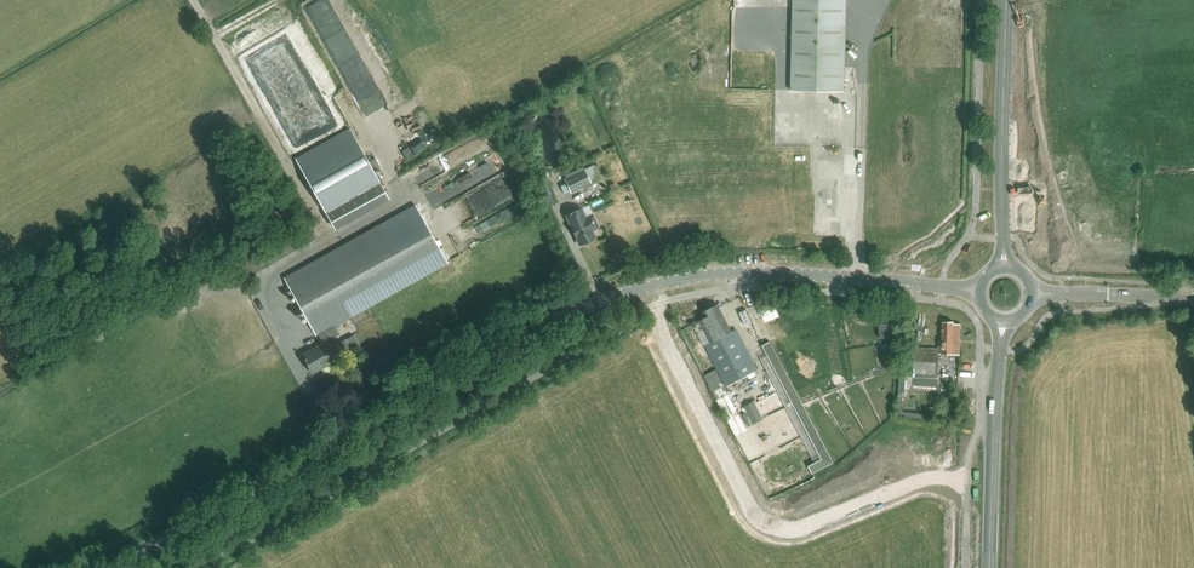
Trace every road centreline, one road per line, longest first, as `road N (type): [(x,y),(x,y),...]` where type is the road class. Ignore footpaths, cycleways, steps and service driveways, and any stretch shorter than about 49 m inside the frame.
road 1 (secondary): [(111,567),(567,314),(647,286)]
road 2 (unclassified): [(647,286),(670,354),(760,521),(800,528),(925,478),(976,474)]
road 3 (secondary): [(647,286),(730,273),(886,277),(923,260),(985,250)]
road 4 (primary): [(992,567),(998,383)]
road 5 (tertiary): [(1050,279),(1126,296),(1193,298)]
road 6 (primary): [(1020,121),(1008,0)]

